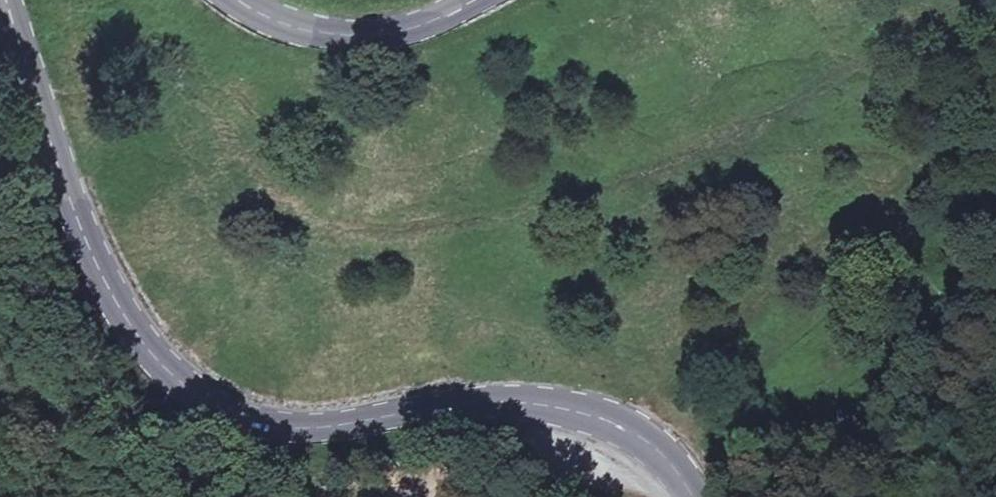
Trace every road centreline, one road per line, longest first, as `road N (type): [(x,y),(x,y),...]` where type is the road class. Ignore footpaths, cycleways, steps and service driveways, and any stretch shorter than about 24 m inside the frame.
road 1 (secondary): [(690,496),(635,438),(567,411),(502,402),(319,425),(276,422),(211,401),(165,363),(114,297),(61,173),(6,0)]
road 2 (track): [(635,438),(717,331),(779,269),(911,171),(914,157),(863,144),(742,142),(737,129),(945,0)]
road 3 (secondary): [(246,0),(319,30),(376,33),(472,0)]

